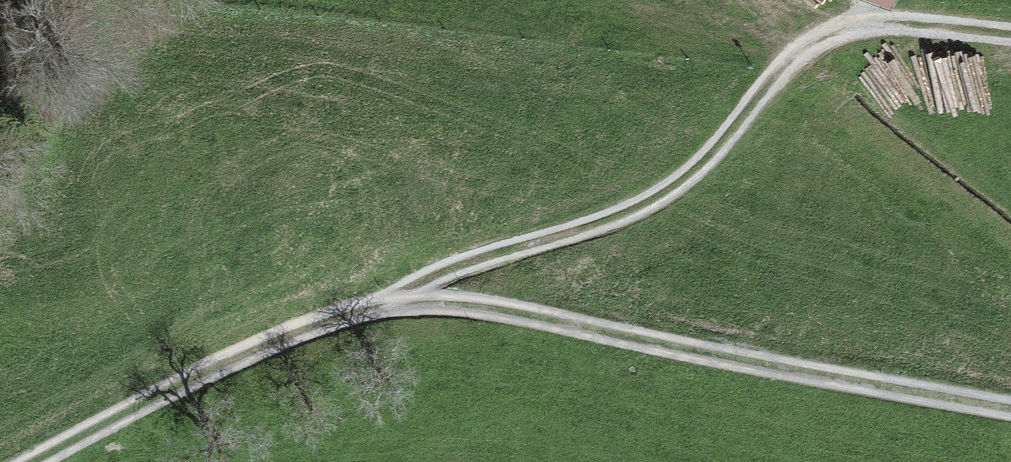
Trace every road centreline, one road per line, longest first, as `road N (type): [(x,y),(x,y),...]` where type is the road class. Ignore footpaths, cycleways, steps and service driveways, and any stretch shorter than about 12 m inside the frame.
road 1 (track): [(34,461),(298,332),(388,303),(484,308),(1010,410)]
road 2 (track): [(388,303),(475,260),(637,209),(695,171),(793,57),(833,34),(934,24),(1010,30)]

